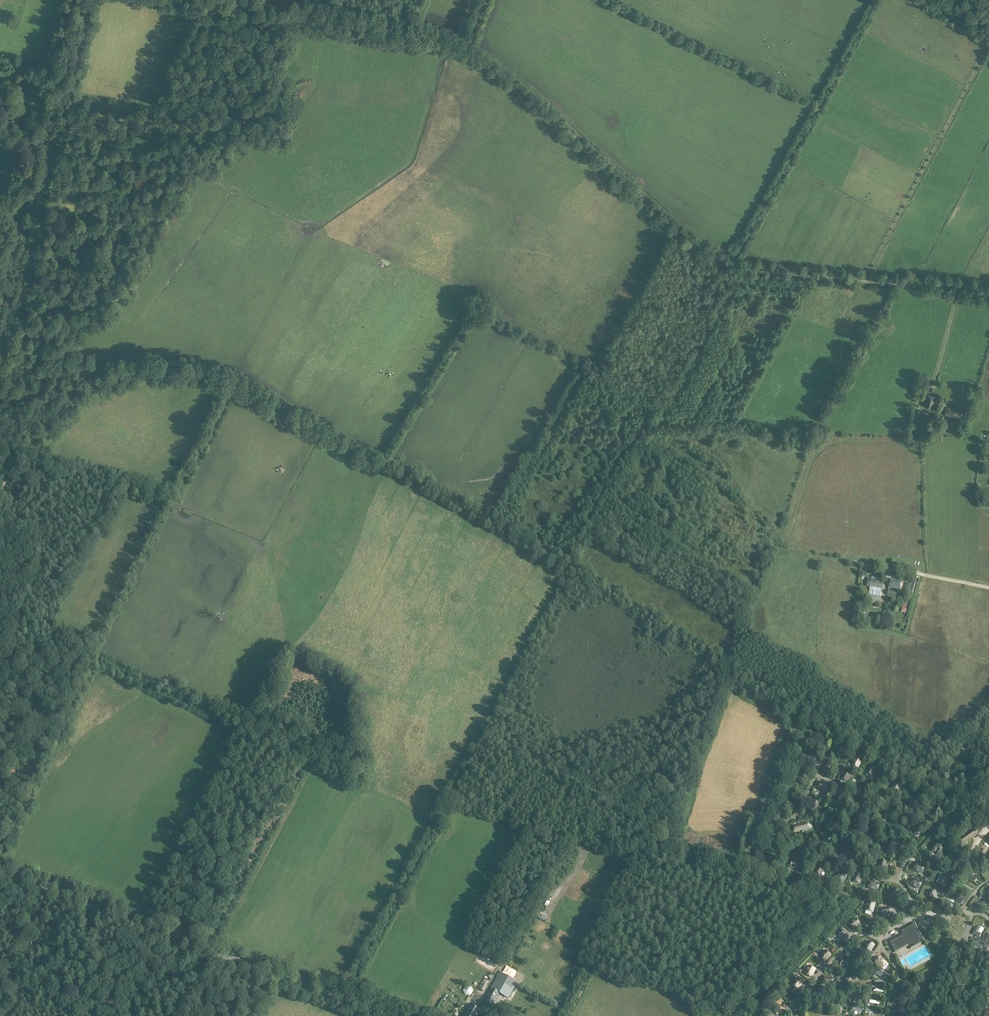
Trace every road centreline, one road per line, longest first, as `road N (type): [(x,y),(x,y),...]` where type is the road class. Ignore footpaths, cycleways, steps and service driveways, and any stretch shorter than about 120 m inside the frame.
road 1 (track): [(801,708),(570,567),(214,373),(148,365),(95,378),(67,398),(0,486)]
road 2 (track): [(988,291),(741,268),(455,41),(251,0)]
road 3 (tertiary): [(380,1015),(0,875)]
road 4 (track): [(81,0),(2,337)]
road 5 (track): [(988,588),(776,549),(800,453)]
road 6 (track): [(988,45),(864,280)]
road 7 (track): [(988,823),(801,708)]
road 8 (track): [(55,108),(232,134)]
road 9 (track): [(801,708),(741,875)]

